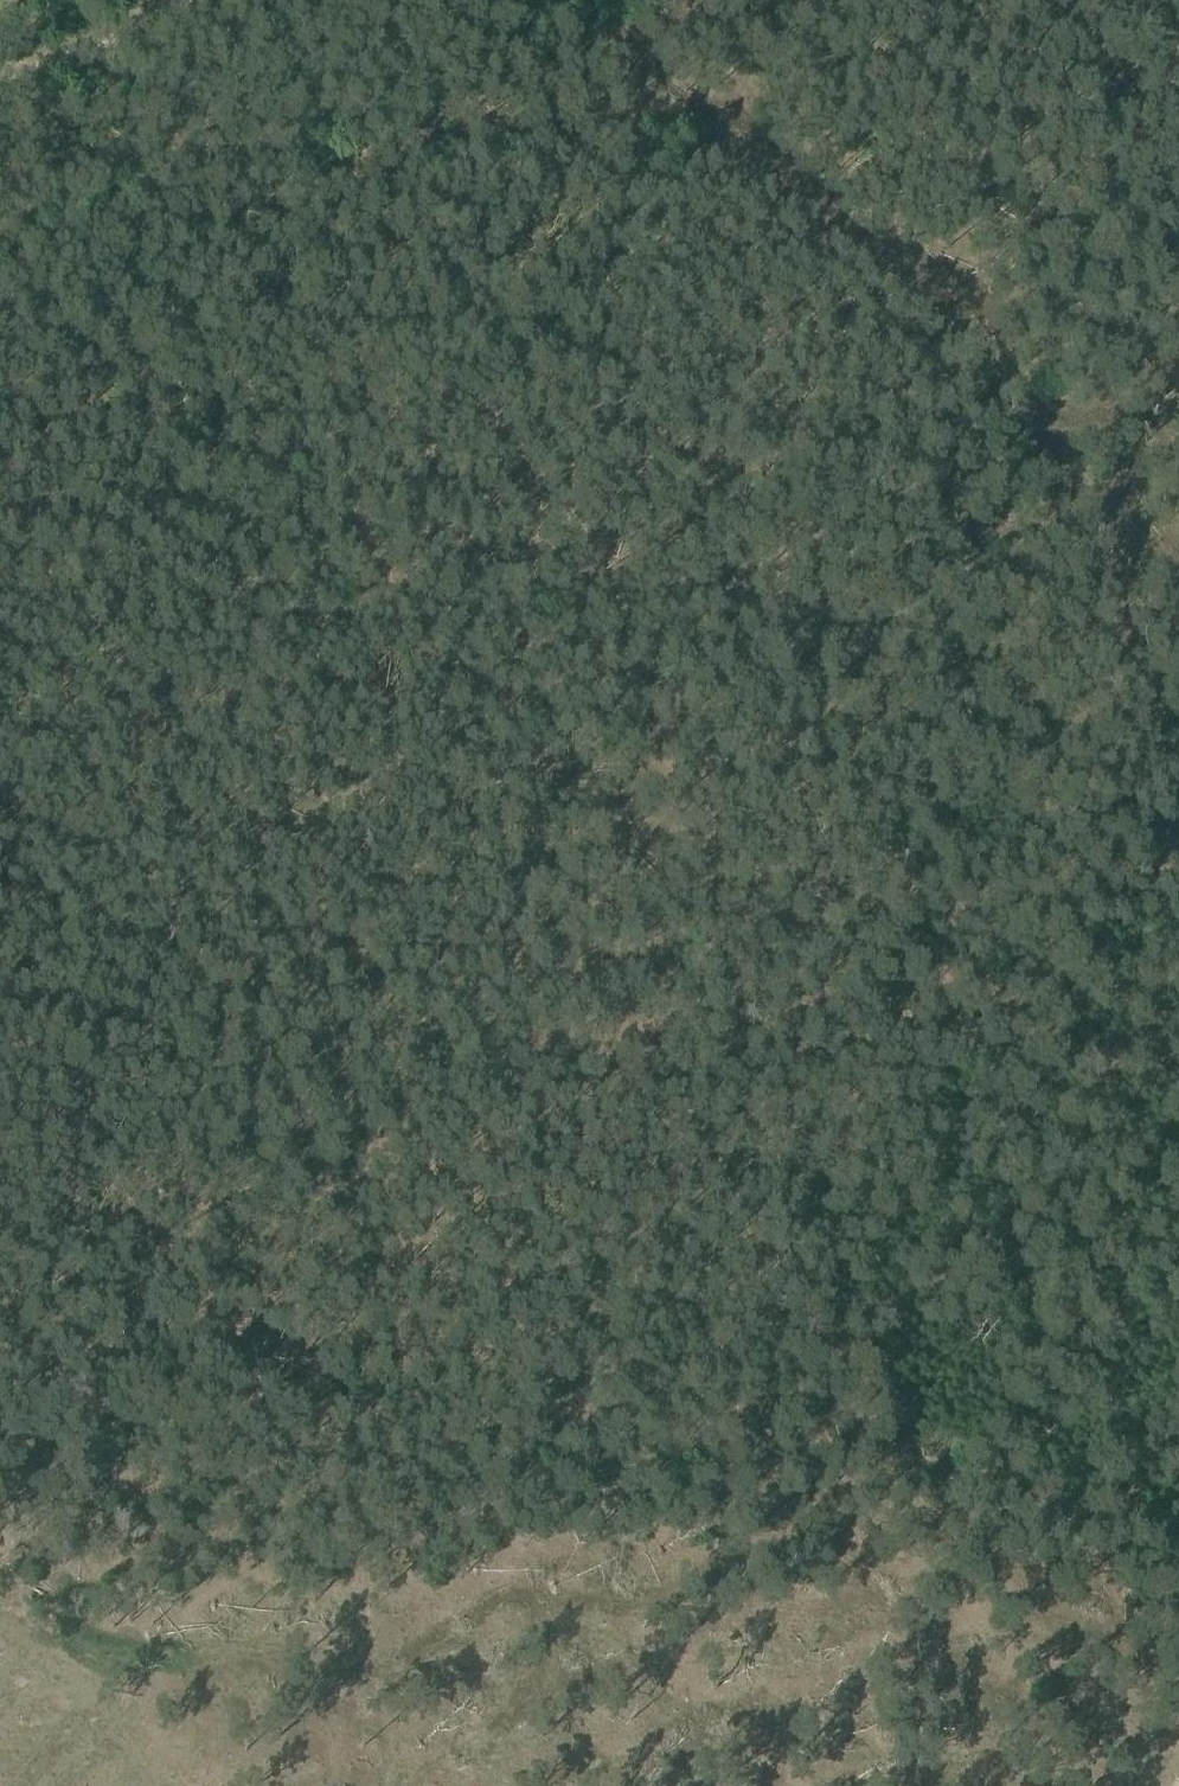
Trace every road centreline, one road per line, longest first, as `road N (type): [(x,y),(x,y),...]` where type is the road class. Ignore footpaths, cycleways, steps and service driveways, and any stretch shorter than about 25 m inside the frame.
road 1 (track): [(0,90),(200,0)]

